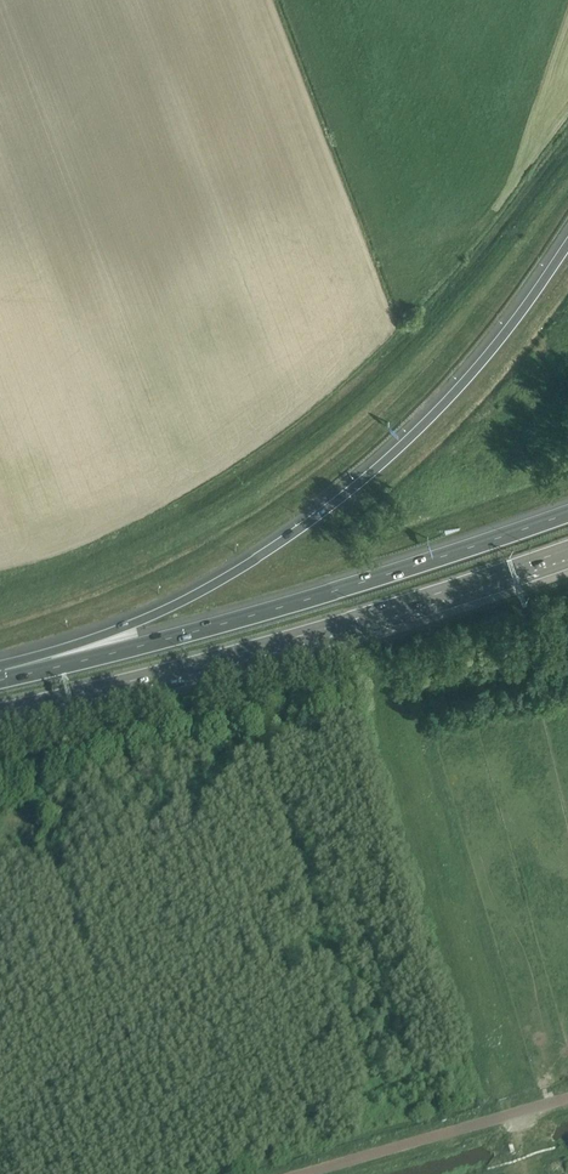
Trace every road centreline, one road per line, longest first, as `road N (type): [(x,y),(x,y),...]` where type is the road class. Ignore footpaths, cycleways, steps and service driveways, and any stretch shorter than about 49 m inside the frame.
road 1 (motorway): [(567,245),(434,416),(356,487),(184,599),(3,679)]
road 2 (motorway): [(0,711),(336,625),(567,549)]
road 3 (motorway): [(567,513),(337,590),(3,679)]

